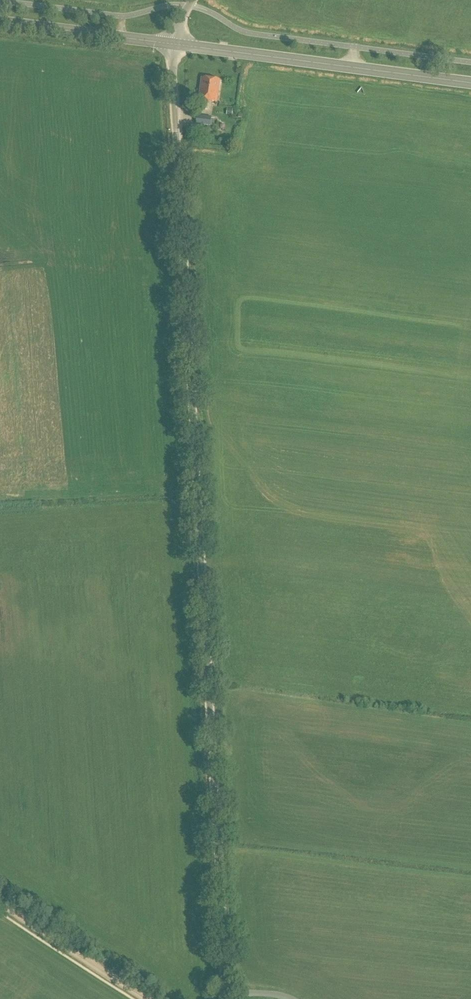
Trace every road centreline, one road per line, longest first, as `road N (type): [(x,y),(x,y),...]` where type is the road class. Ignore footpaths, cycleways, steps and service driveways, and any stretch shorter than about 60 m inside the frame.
road 1 (unclassified): [(225,998),(176,45)]
road 2 (secondary): [(176,45),(470,84)]
road 3 (secondary): [(0,22),(176,45)]
road 4 (track): [(0,902),(148,998)]

